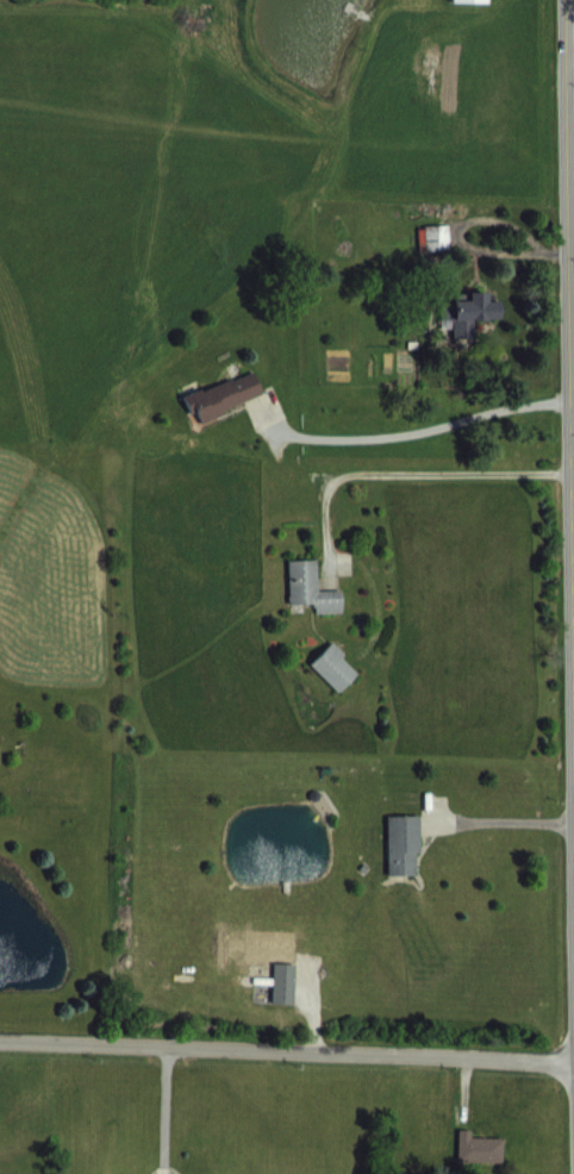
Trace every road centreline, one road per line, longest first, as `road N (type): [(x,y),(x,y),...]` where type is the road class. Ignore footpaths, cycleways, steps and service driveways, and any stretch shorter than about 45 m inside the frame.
road 1 (secondary): [(573,932),(564,0)]
road 2 (tertiary): [(0,1059),(573,1084)]

